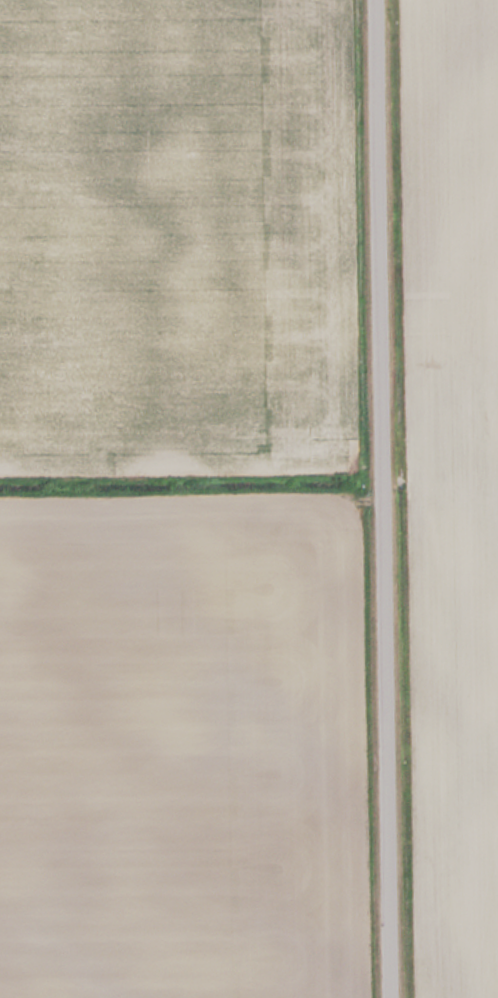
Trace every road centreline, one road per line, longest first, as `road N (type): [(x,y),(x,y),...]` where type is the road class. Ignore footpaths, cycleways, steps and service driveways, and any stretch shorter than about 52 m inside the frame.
road 1 (residential): [(396,997),(381,0)]

